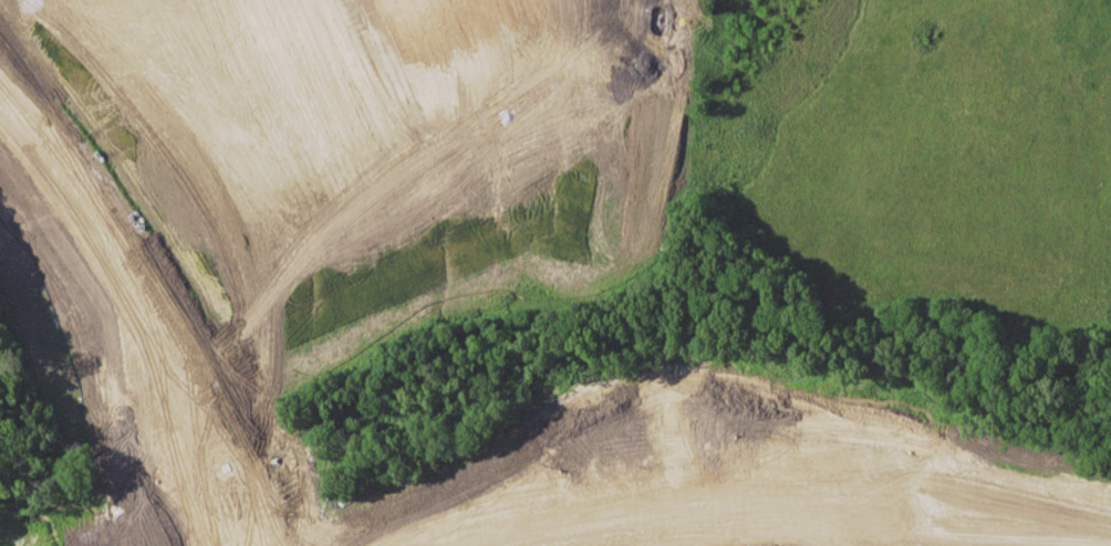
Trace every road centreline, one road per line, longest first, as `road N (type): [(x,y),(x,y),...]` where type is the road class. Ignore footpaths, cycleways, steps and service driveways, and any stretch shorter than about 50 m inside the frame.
road 1 (secondary): [(1110,510),(813,439),(620,463),(437,545)]
road 2 (secondary): [(544,545),(686,501),(809,501),(1034,545)]
road 3 (residential): [(214,519),(115,267),(0,111)]

